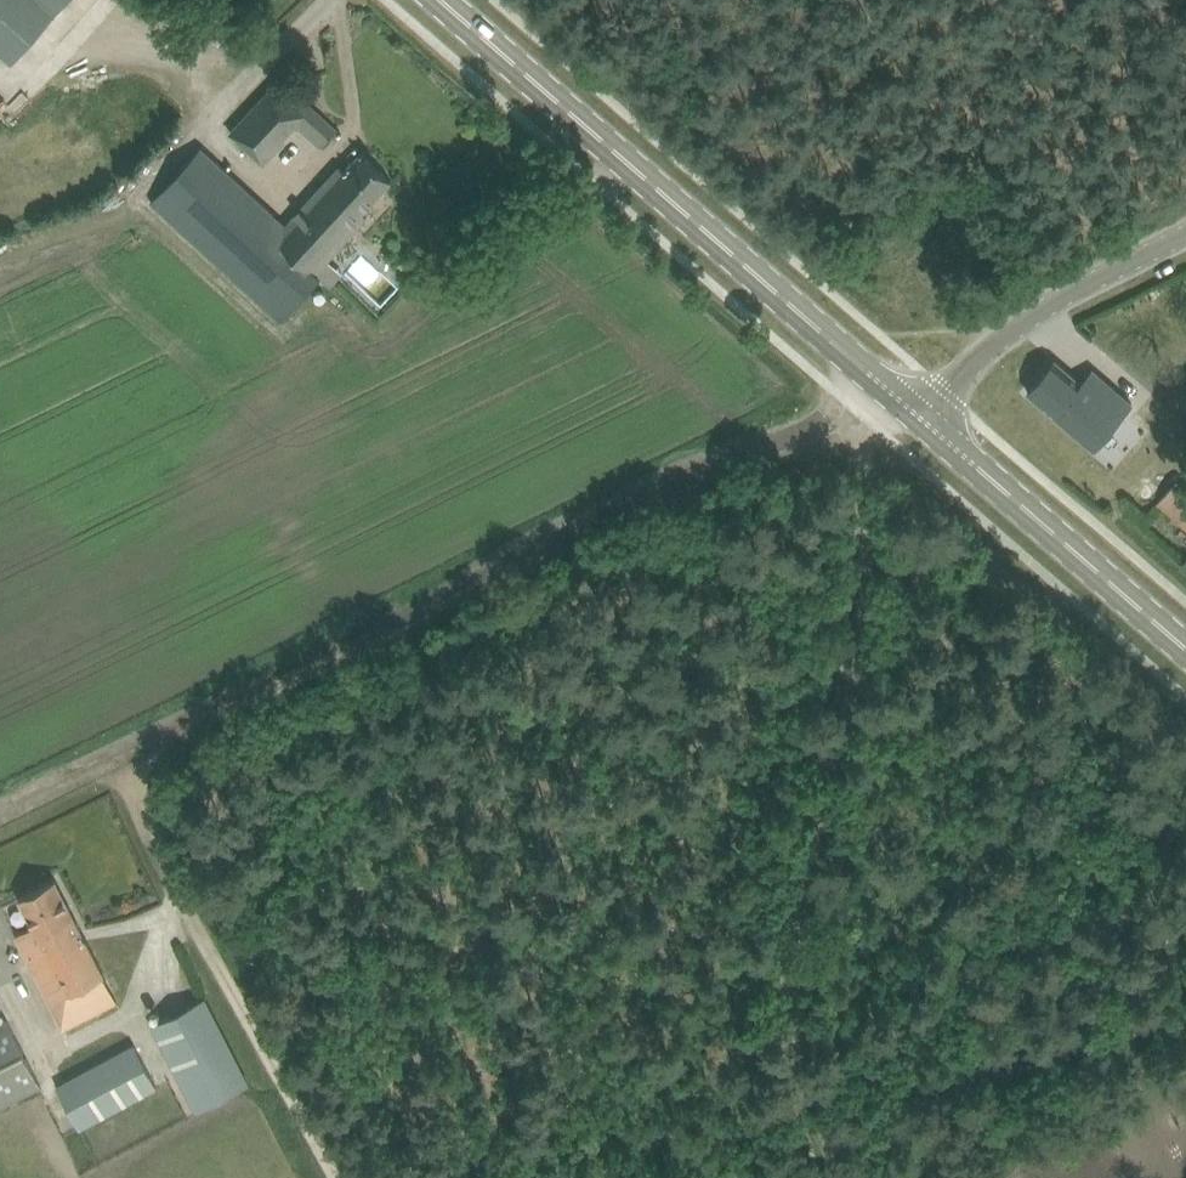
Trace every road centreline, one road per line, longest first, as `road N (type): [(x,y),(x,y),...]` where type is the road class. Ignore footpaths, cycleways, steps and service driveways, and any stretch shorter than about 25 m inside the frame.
road 1 (unclassified): [(0,816),(695,469),(895,390)]
road 2 (track): [(846,1177),(799,1045),(799,997),(815,854),(859,627),(882,426)]
road 3 (primary): [(895,390),(450,0)]
road 4 (track): [(334,1177),(117,758)]
road 5 (primary): [(1185,644),(915,407)]
road 6 (unclassified): [(915,407),(1053,300),(1185,233)]

